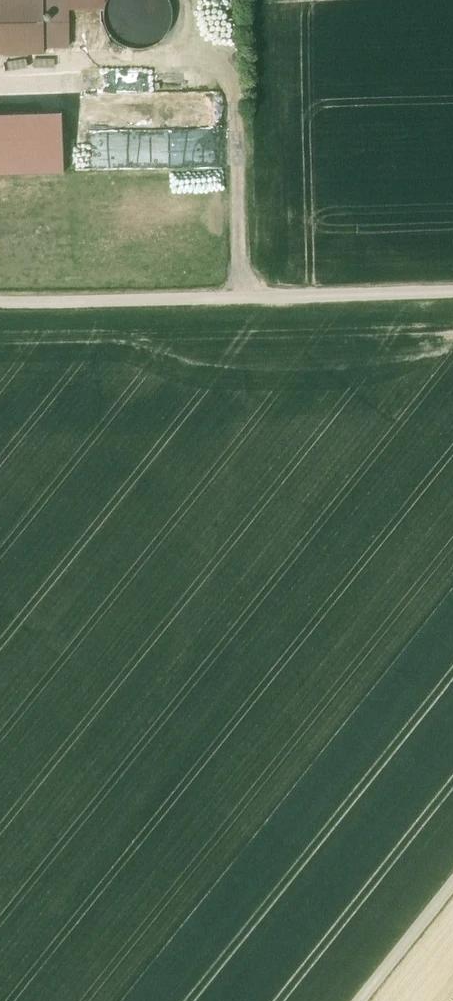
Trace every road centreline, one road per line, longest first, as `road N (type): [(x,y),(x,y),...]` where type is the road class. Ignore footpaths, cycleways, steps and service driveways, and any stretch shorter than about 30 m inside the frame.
road 1 (track): [(452,289),(0,302)]
road 2 (track): [(364,1000),(452,888)]

